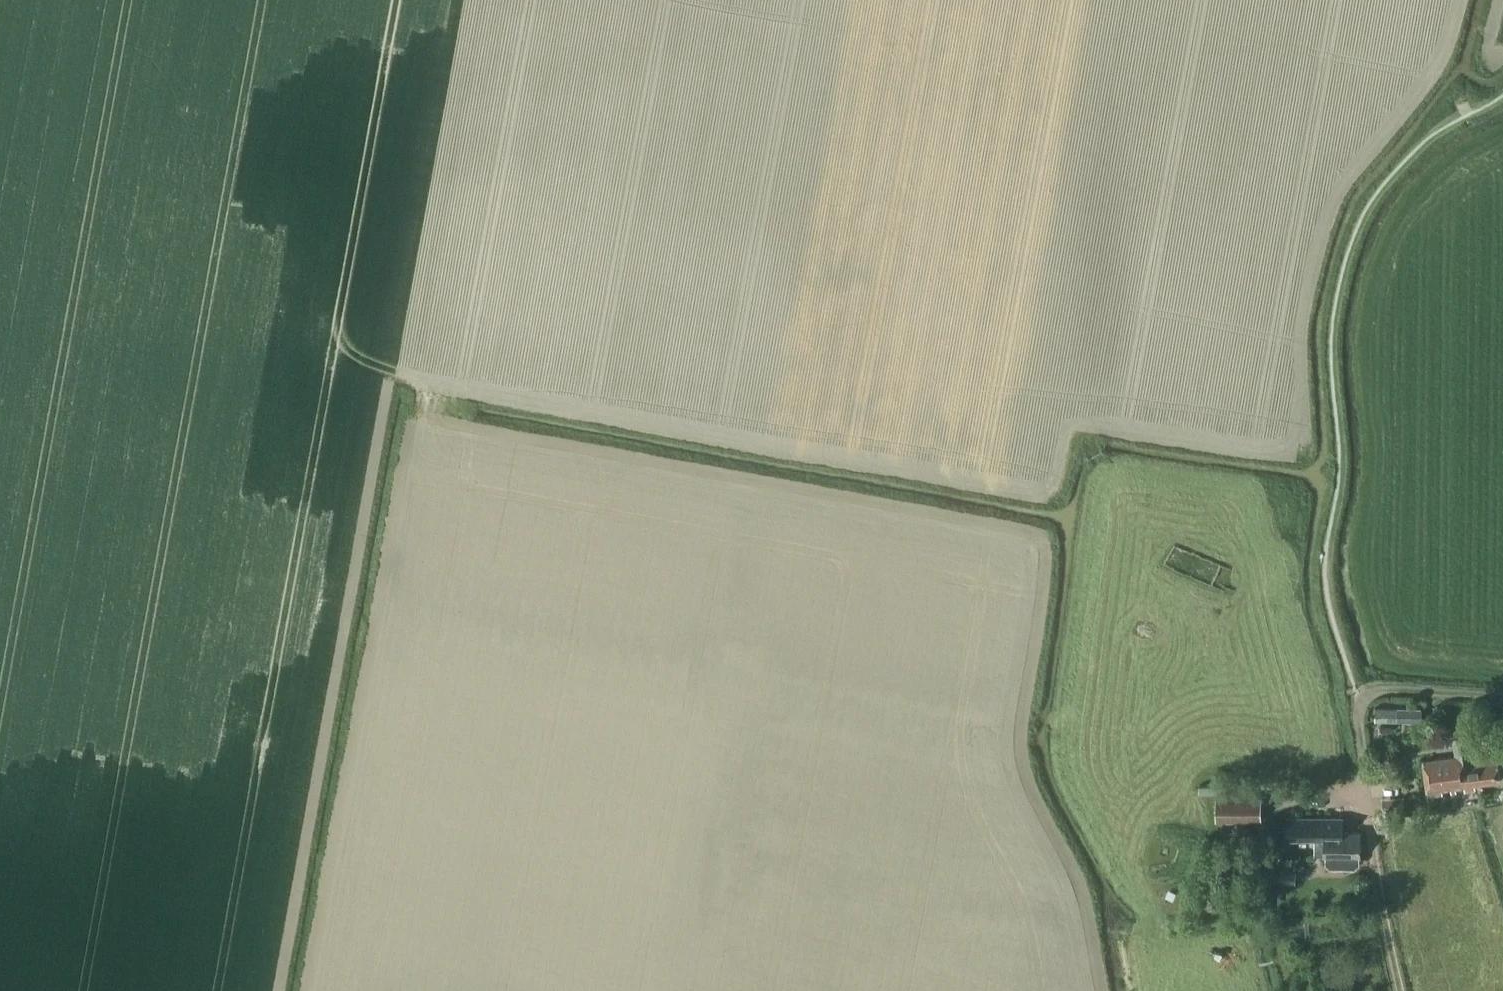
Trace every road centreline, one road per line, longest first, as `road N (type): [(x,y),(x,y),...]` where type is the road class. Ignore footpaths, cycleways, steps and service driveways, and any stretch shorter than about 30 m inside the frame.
road 1 (residential): [(1401,990),(1371,835),(1360,700)]
road 2 (residential): [(1502,697),(1387,689),(1360,700)]

